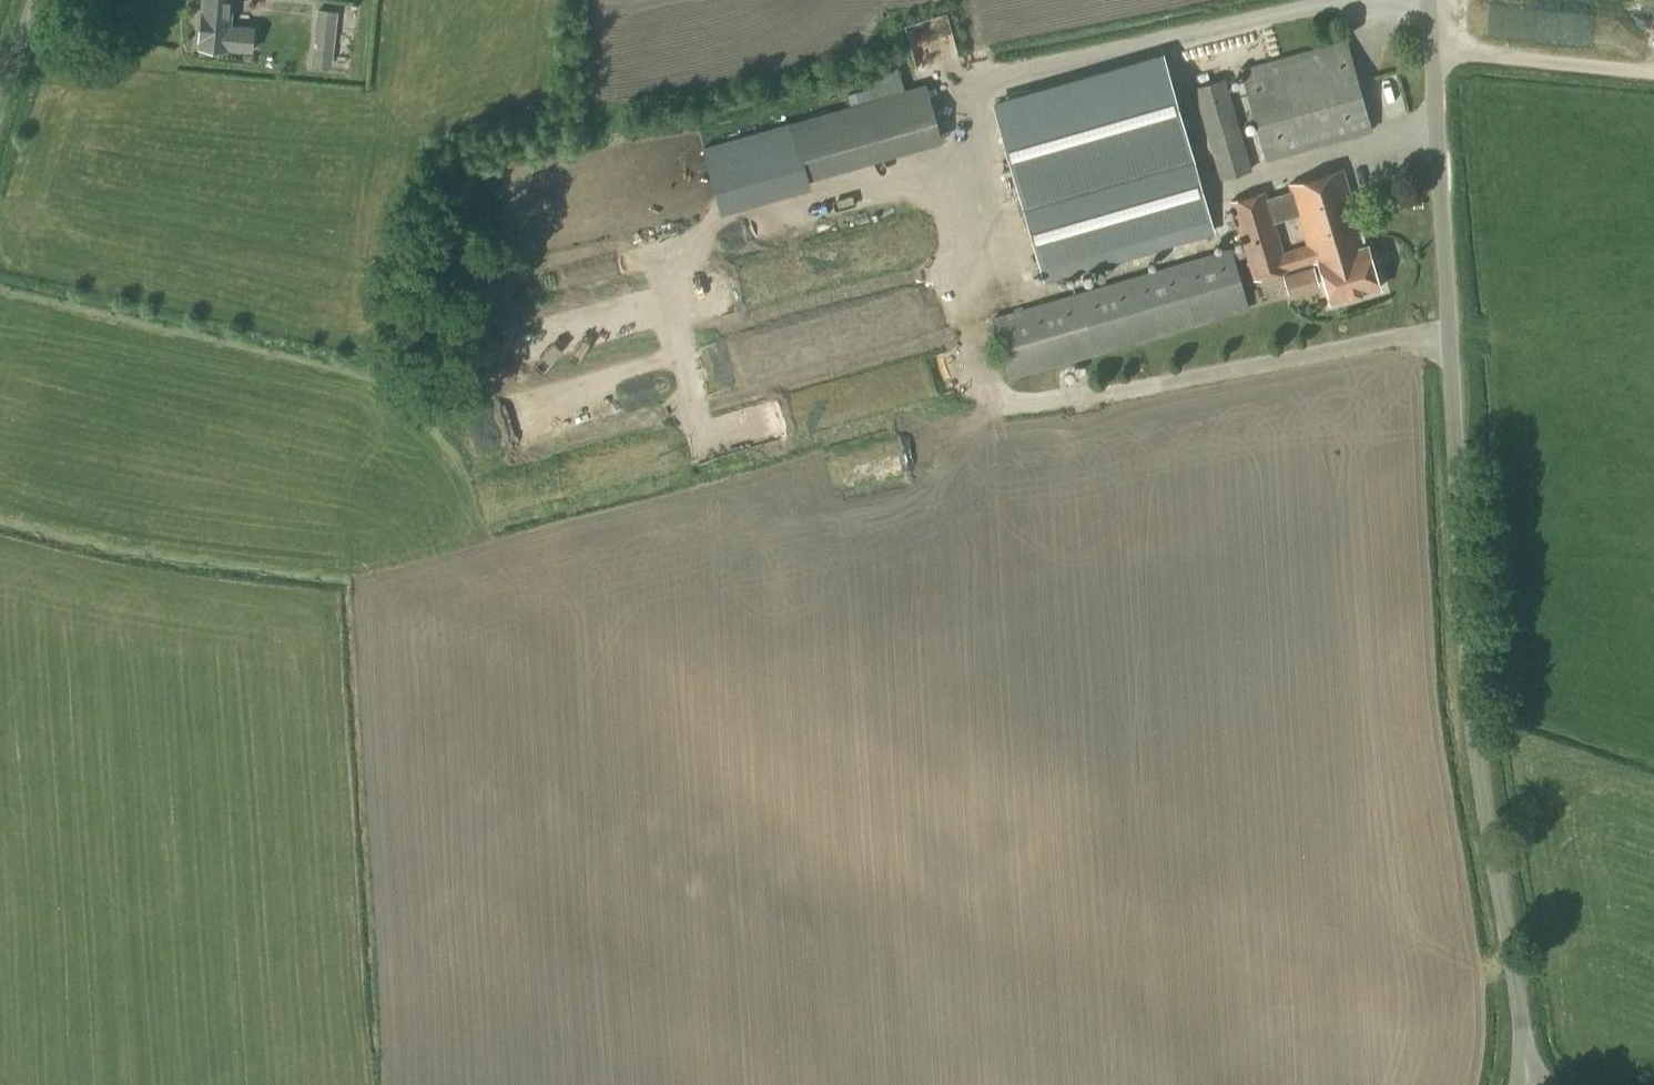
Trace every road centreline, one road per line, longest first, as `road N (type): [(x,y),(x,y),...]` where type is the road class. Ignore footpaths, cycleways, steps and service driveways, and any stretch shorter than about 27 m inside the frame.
road 1 (unclassified): [(1542,1079),(1522,1040),(1468,669),(1433,0)]

